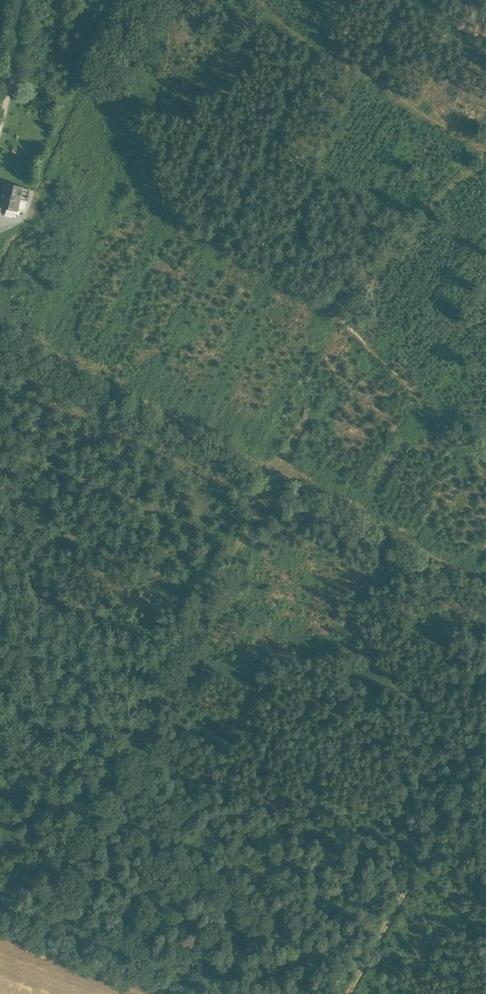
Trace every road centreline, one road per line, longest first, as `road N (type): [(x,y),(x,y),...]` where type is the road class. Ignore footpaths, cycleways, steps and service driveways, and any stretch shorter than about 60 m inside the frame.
road 1 (track): [(332,993),(485,723)]

